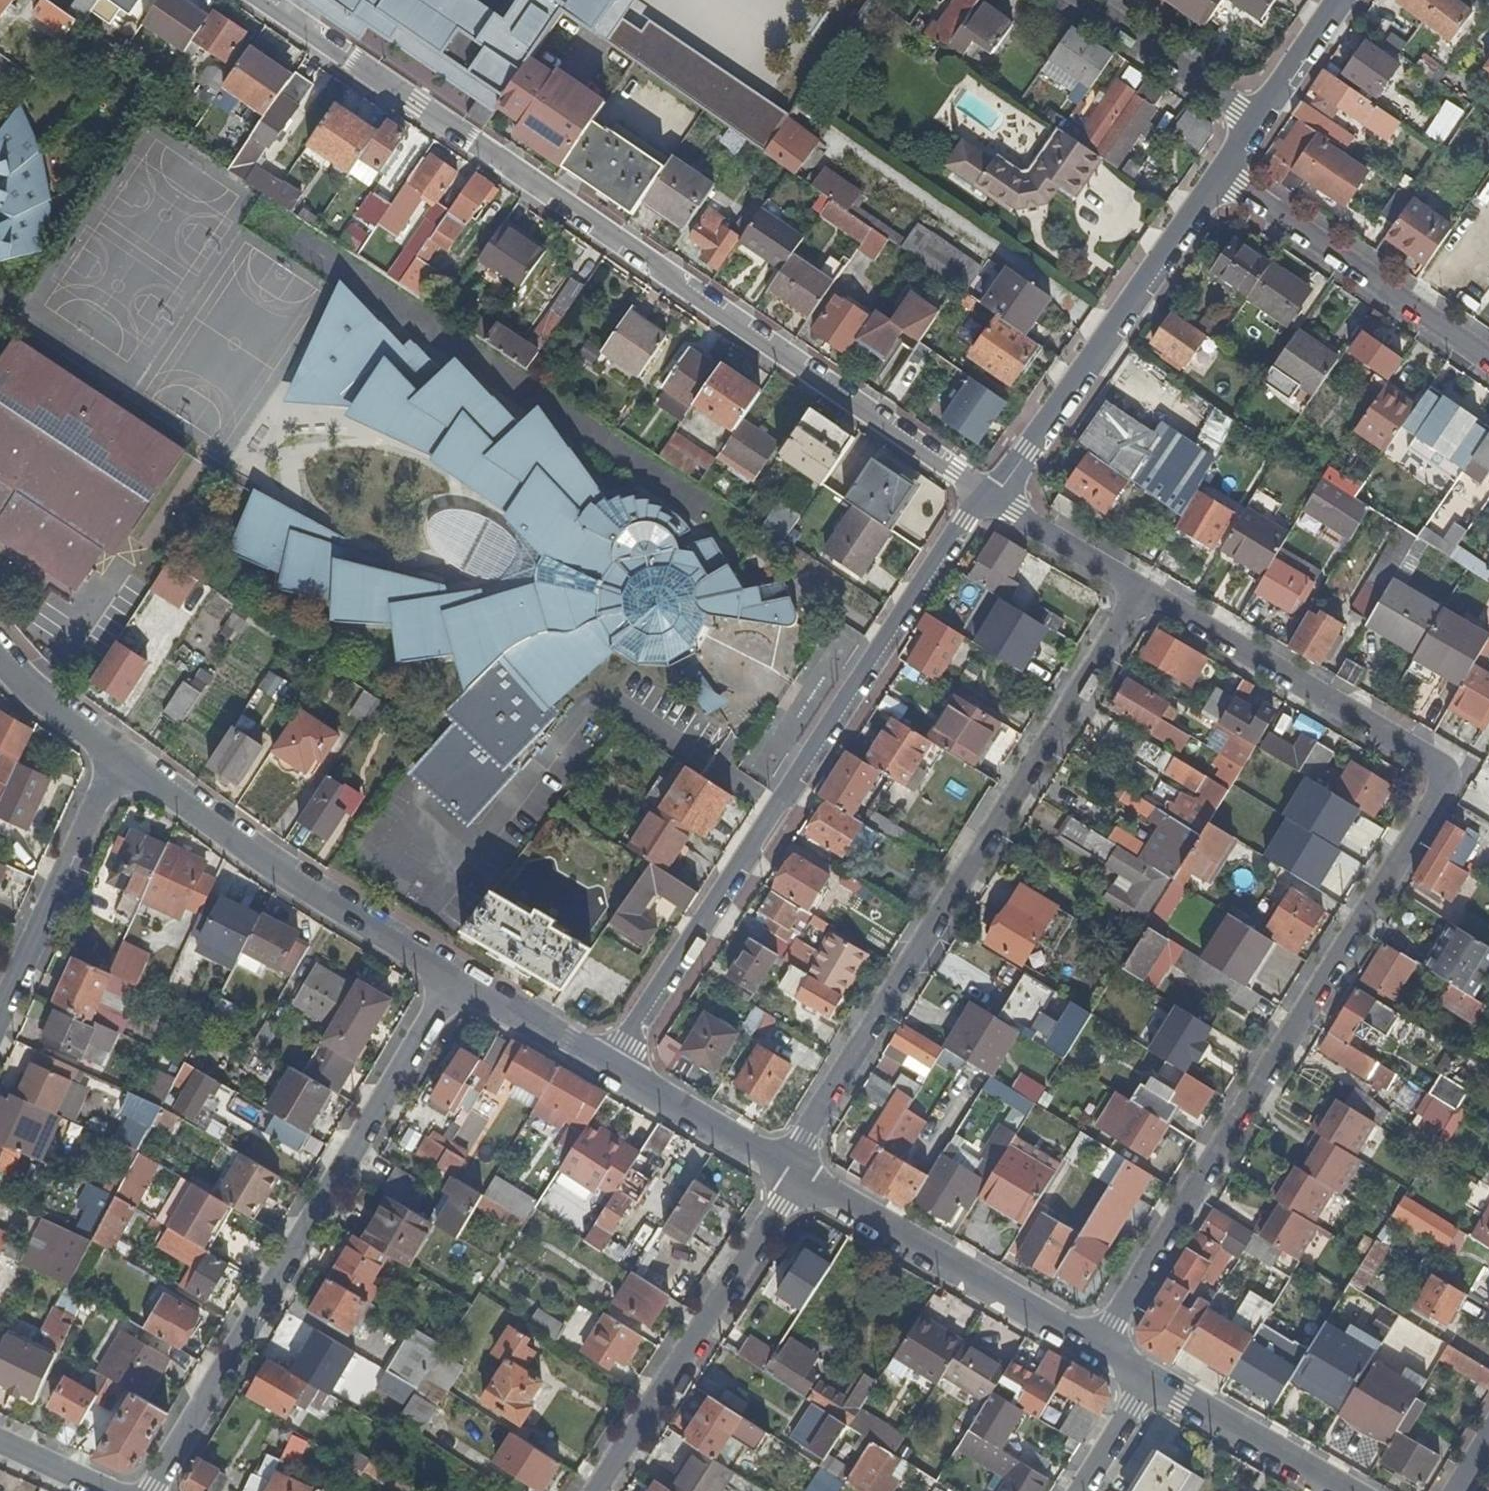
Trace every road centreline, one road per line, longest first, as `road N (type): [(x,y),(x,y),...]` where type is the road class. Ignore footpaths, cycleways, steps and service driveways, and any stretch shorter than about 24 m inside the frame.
road 1 (residential): [(1093,1345),(1438,792),(1431,760),(1407,741),(1135,588)]
road 2 (residential): [(991,498),(266,0)]
road 3 (tertiary): [(991,498),(965,522),(605,1070)]
road 4 (residential): [(794,1180),(806,1139),(1135,588)]
road 5 (residential): [(151,1490),(444,980)]
road 6 (tertiary): [(1218,176),(991,498)]
road 7 (tertiary): [(118,760),(444,980)]
road 8 (residential): [(599,1490),(794,1180)]
road 9 (tertiary): [(794,1180),(1093,1345)]
road 10 (residential): [(1218,176),(1488,363)]
road 11 (residential): [(0,1029),(118,760)]
road 12 (tertiary): [(1145,1378),(1338,1490)]
road 13 (residential): [(1256,126),(1075,0)]
road 14 (tertiary): [(605,1070),(794,1180)]
road 15 (tertiary): [(444,980),(605,1070)]
road 16 (residential): [(1135,588),(991,498)]
road 17 (tertiary): [(0,660),(32,696),(118,760)]
road 18 (tertiary): [(1339,0),(1256,126)]
road 19 (residential): [(124,1490),(0,1437)]
road 20 (residential): [(1145,1378),(1077,1490)]

